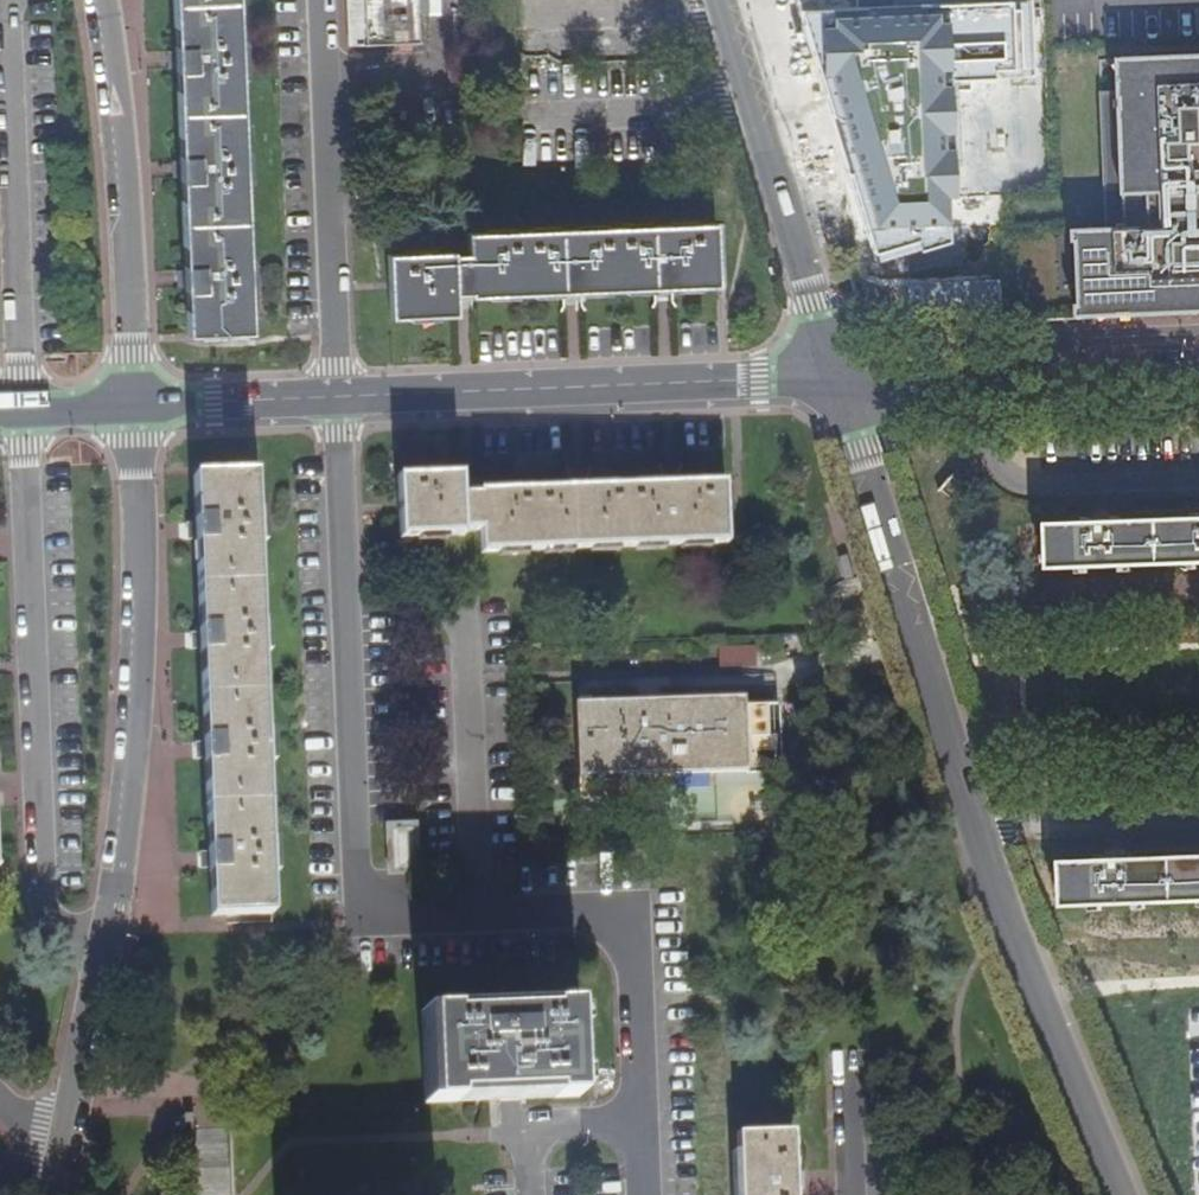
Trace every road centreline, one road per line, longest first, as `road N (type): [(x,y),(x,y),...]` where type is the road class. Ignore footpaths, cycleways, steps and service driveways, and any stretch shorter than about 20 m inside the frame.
road 1 (residential): [(26,413),(45,885),(53,921),(105,962)]
road 2 (residential): [(134,410),(143,637),(133,794),(105,962)]
road 3 (residential): [(356,915),(338,402)]
road 4 (tertiary): [(338,402),(842,382)]
road 5 (residential): [(356,915),(629,906),(641,1124)]
road 6 (tertiary): [(981,829),(842,382)]
road 7 (residential): [(12,0),(26,413)]
road 8 (residential): [(97,0),(116,132),(134,410)]
road 9 (residential): [(338,402),(322,0)]
road 10 (tertiary): [(842,382),(722,0)]
road 11 (tertiary): [(1120,1194),(981,829)]
road 12 (tertiary): [(842,382),(1198,380)]
road 13 (residential): [(1198,819),(981,829)]
road 14 (tertiary): [(134,410),(338,402)]
road 15 (residential): [(105,962),(62,1135)]
road 16 (residential): [(641,1124),(531,1131),(534,1194)]

